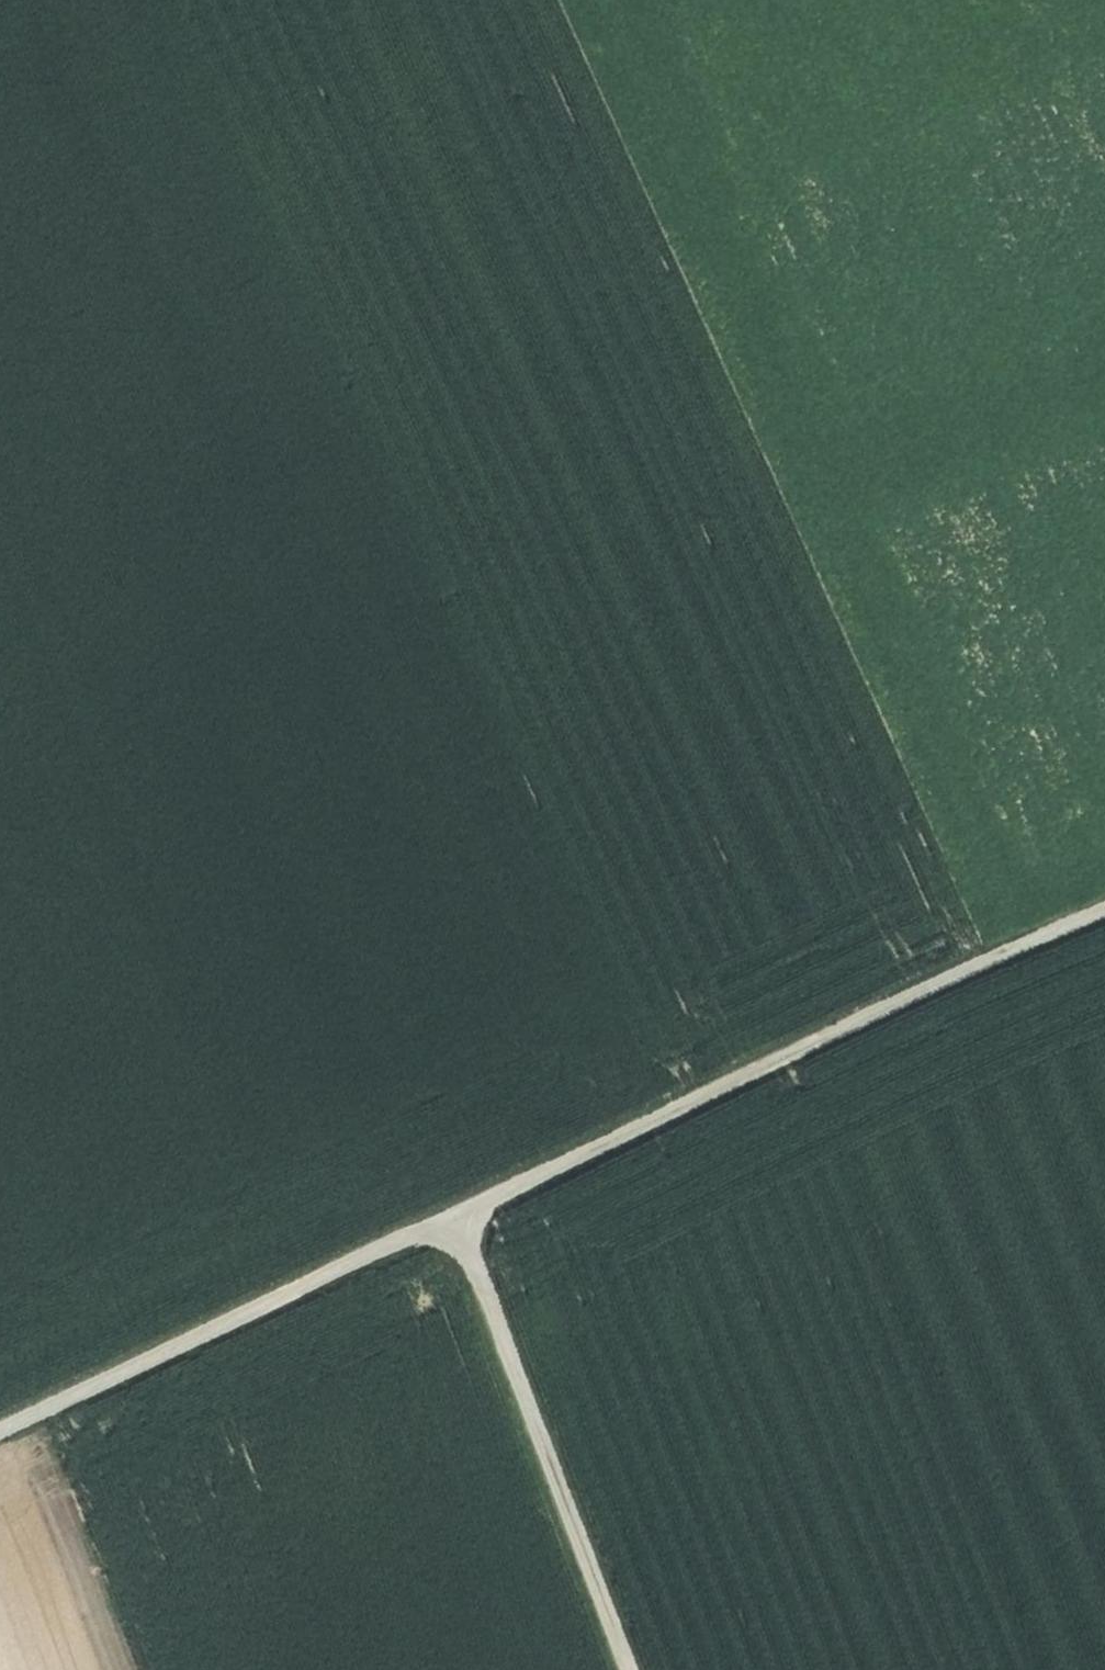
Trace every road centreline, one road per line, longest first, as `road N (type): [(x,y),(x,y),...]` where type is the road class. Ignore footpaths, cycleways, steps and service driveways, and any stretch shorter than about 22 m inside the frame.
road 1 (unclassified): [(1104,910),(454,1215)]
road 2 (unclassified): [(454,1215),(0,1430)]
road 3 (unclassified): [(454,1215),(629,1669)]

